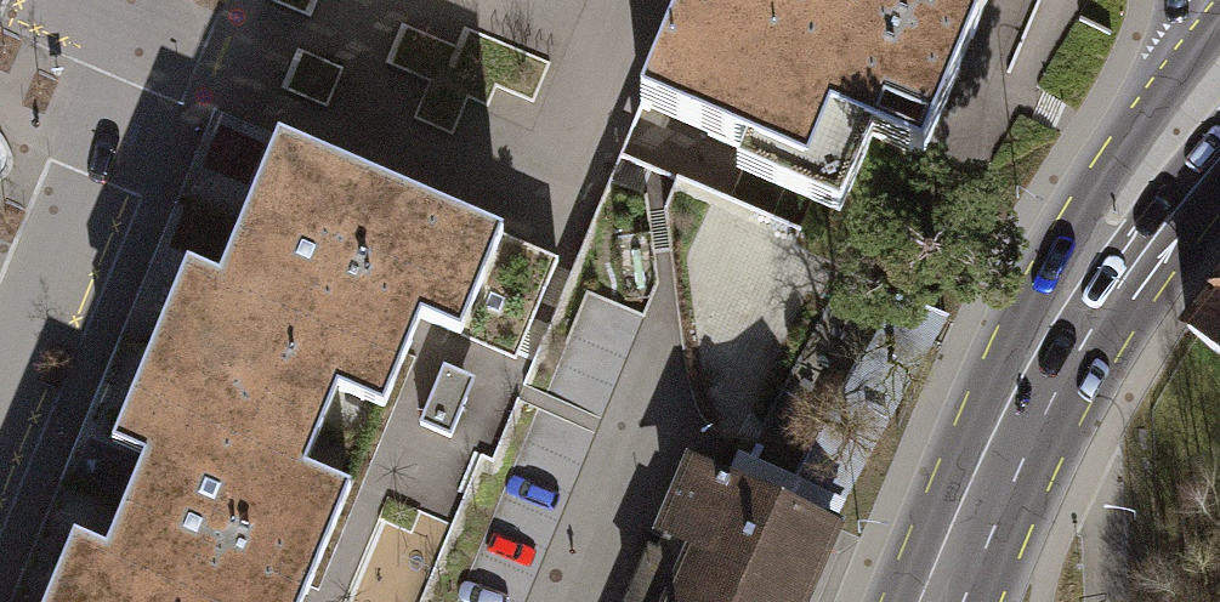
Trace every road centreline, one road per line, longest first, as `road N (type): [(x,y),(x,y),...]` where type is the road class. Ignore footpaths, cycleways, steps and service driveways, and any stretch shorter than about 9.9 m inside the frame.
road 1 (residential): [(137,0),(161,10),(0,406)]
road 2 (secondary): [(1219,121),(1145,215),(1033,409)]
road 3 (unclassified): [(1033,409),(1094,460),(1107,601)]
road 4 (secondary): [(1033,409),(950,601)]

